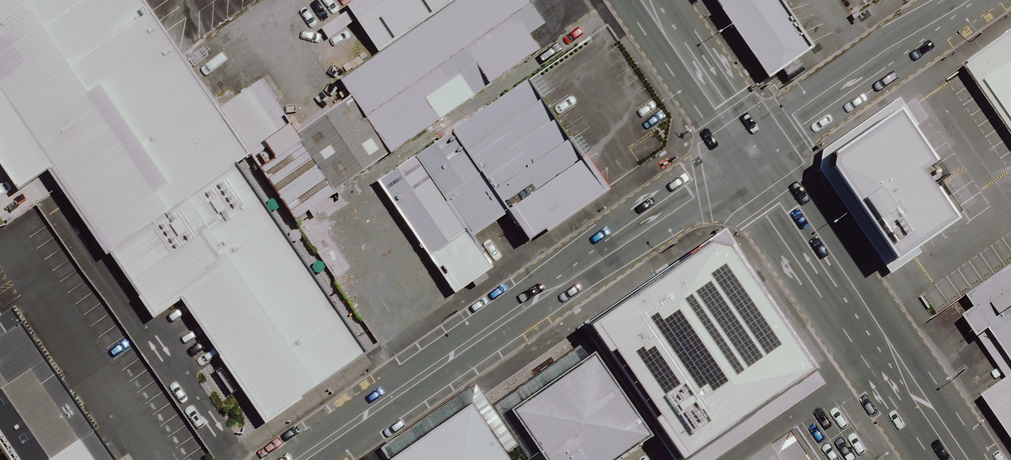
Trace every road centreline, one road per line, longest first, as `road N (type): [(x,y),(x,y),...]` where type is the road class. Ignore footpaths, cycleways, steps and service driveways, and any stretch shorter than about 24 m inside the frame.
road 1 (secondary): [(302,459),(752,148)]
road 2 (secondary): [(752,148),(962,459)]
road 3 (secondary): [(752,148),(967,0)]
road 4 (secondary): [(752,148),(650,0)]

